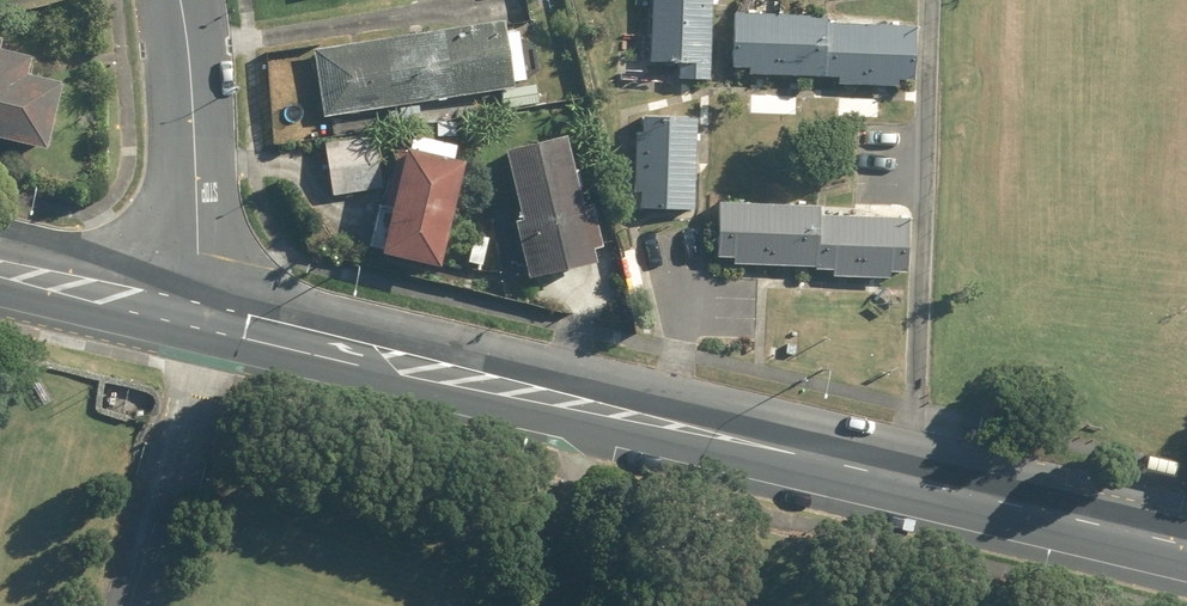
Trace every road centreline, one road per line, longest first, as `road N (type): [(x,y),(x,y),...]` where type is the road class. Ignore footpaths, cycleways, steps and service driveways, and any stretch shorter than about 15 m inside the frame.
road 1 (secondary): [(197,315),(1186,545)]
road 2 (residential): [(180,0),(191,66),(197,315)]
road 3 (secondary): [(0,267),(197,315)]

